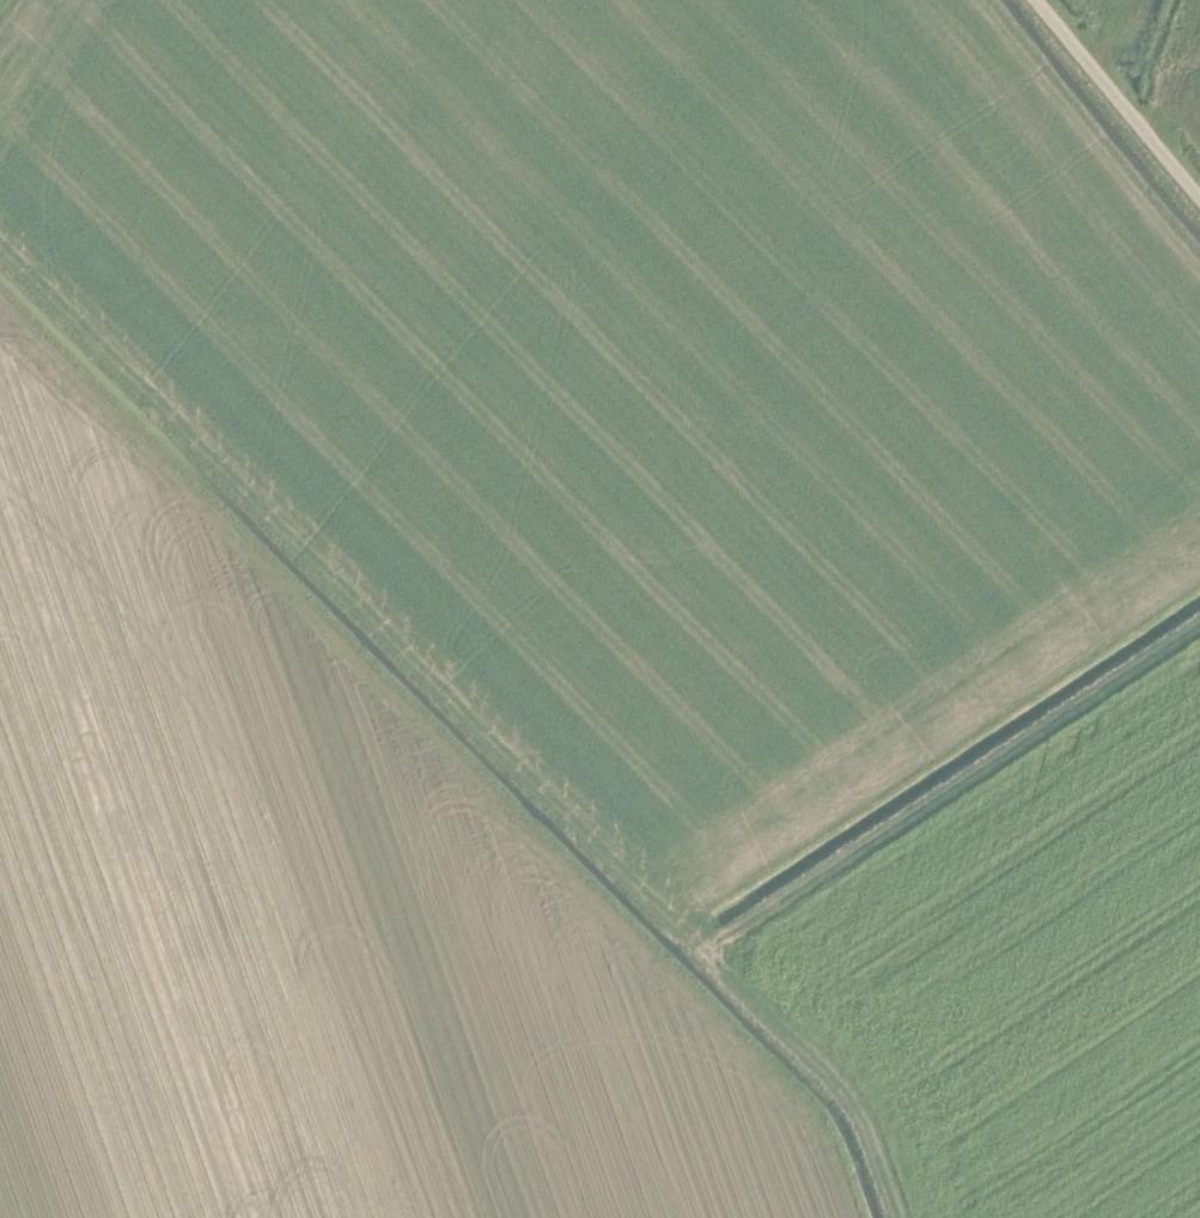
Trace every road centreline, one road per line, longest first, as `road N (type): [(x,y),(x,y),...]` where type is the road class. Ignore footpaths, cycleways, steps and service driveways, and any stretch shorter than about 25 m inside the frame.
road 1 (unclassified): [(1199,197),(1035,0)]

